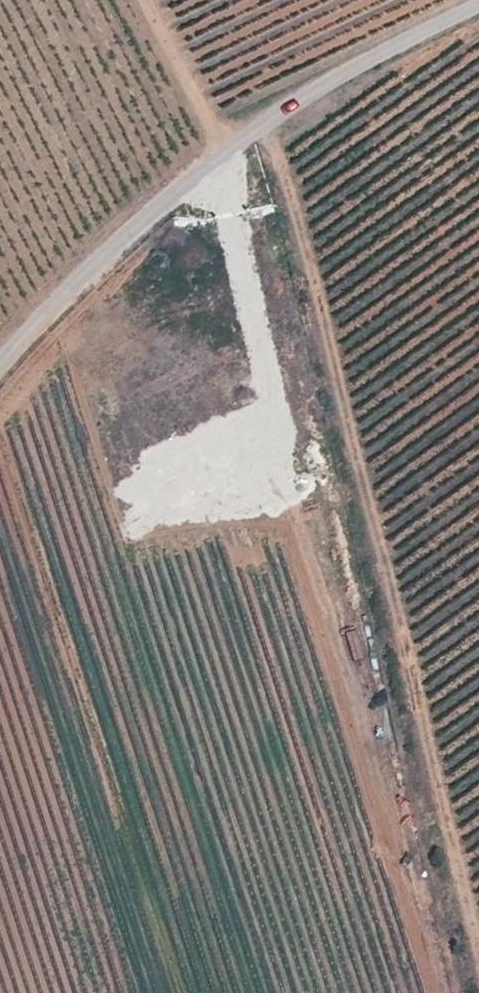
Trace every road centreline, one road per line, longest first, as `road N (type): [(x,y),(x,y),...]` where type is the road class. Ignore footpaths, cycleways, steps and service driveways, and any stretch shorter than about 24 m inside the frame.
road 1 (unclassified): [(478,9),(355,71),(230,154),(96,270),(0,371)]
road 2 (track): [(230,154),(149,0)]

